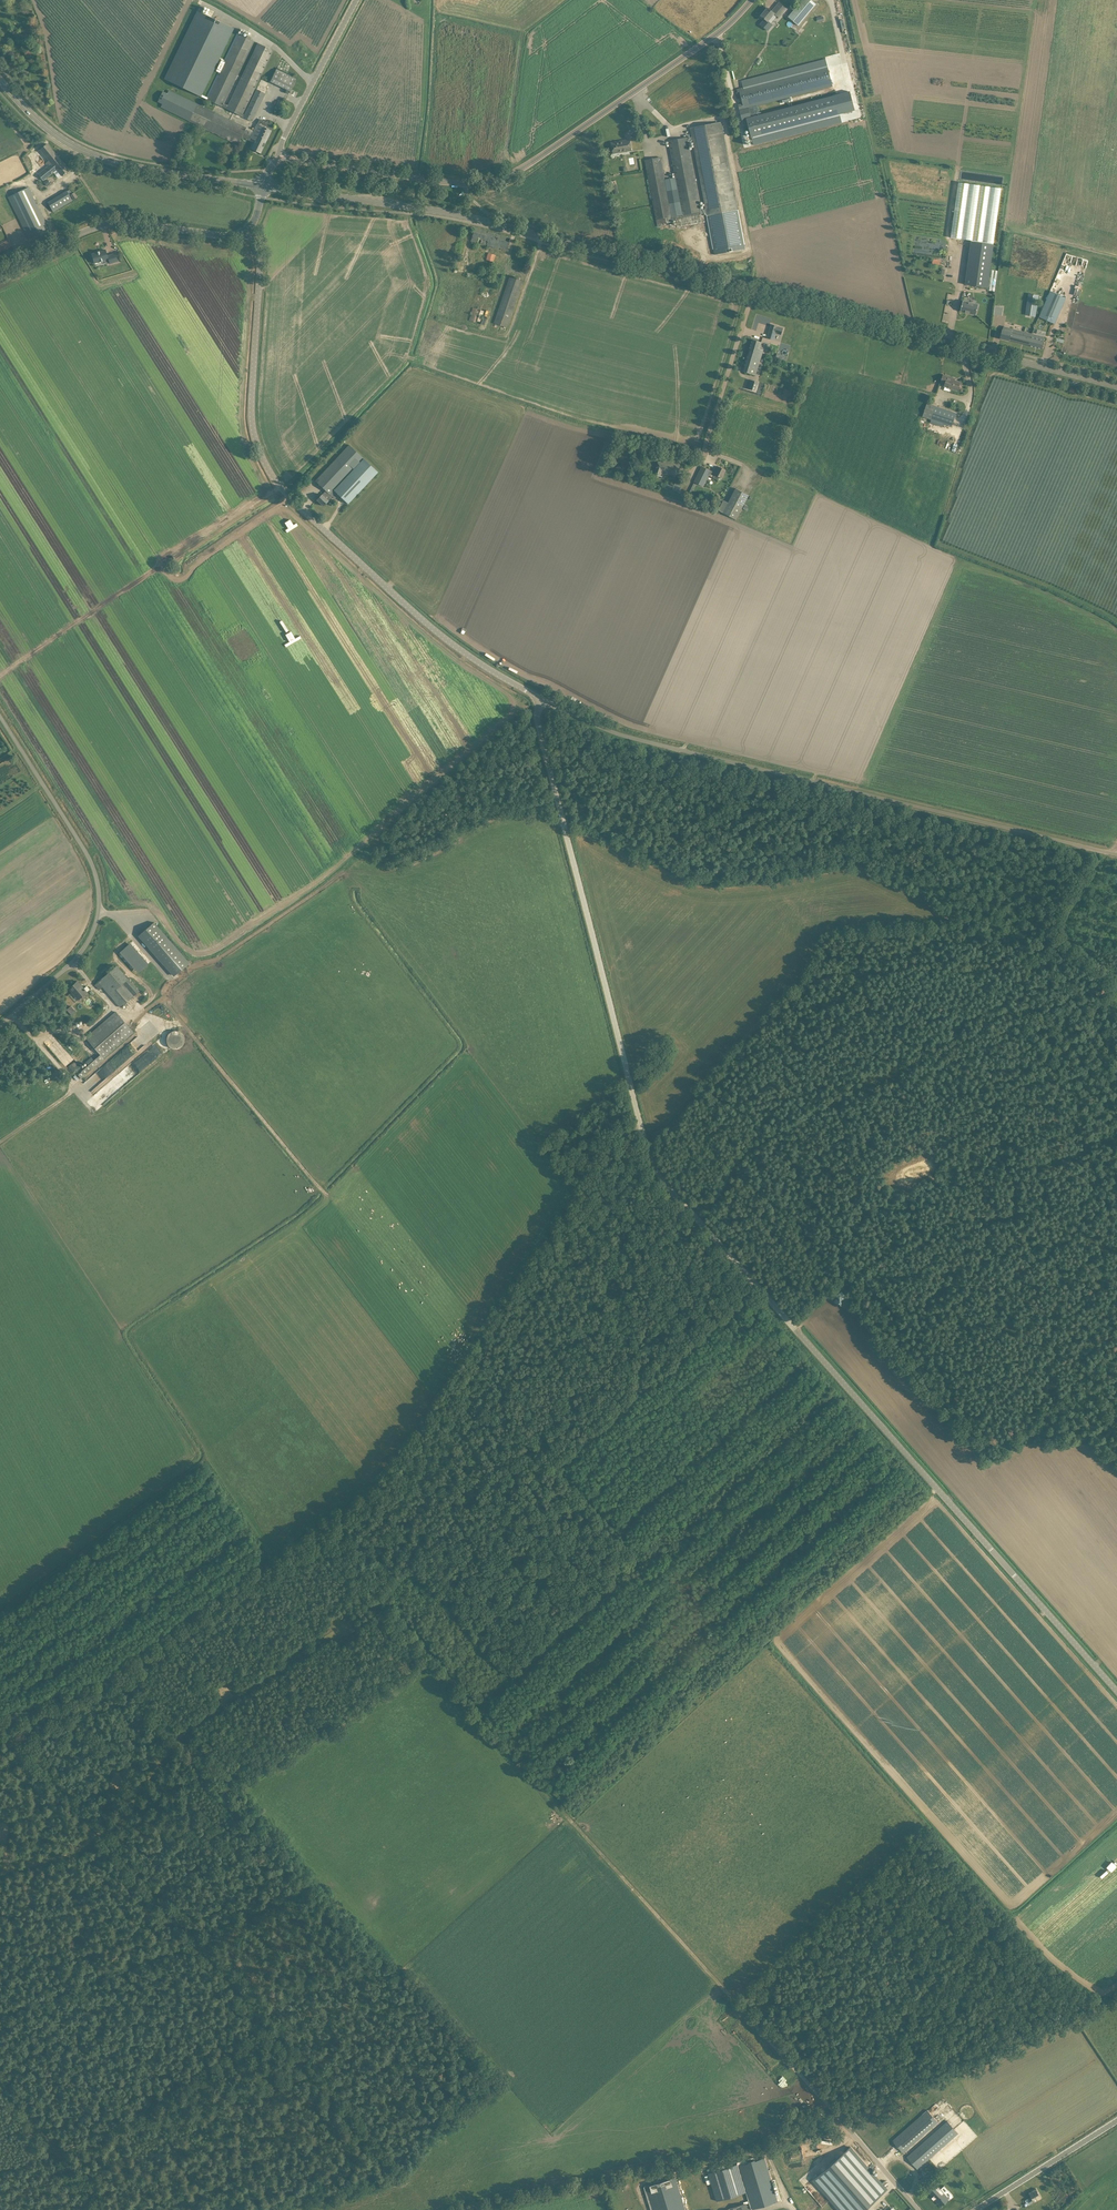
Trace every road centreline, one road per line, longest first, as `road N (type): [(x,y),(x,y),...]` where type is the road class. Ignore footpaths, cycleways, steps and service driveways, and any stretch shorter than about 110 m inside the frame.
road 1 (unclassified): [(1116,1691),(649,1160),(536,711),(542,699)]
road 2 (track): [(922,2209),(315,1536)]
road 3 (track): [(702,1222),(712,1210),(719,1218),(782,1217),(808,1196),(832,1223),(853,1223),(869,1206),(908,1207),(912,1184),(928,1178),(986,1219),(1018,1213),(1047,1191),(966,1070),(937,1054),(750,1149),(721,1195),(689,1206)]
road 4 (tertiary): [(1116,386),(456,214),(266,186)]
road 5 (track): [(564,821),(493,822),(406,871),(363,859),(172,985),(169,1007),(328,1196)]
road 6 (unclassified): [(542,699),(437,633),(273,478),(251,413),(261,266),(248,231)]
road 7 (unclassified): [(1116,852),(618,734),(542,699)]
road 8 (track): [(5,1724),(393,2173)]
road 9 (track): [(315,1536),(382,1478),(418,1433),(638,1114)]
road 10 (tertiary): [(279,158),(497,180),(715,36),(752,0)]
road 11 (track): [(456,2038),(0,2175)]
road 12 (track): [(647,1146),(816,981),(974,957),(1012,963),(1023,977)]
road 13 (track): [(0,1879),(105,1841),(178,1737),(348,1627)]
road 14 (unclassified): [(0,1020),(88,939),(97,894),(89,855),(0,712)]
road 15 (track): [(0,1726),(121,1682),(315,1536)]
road 16 (track): [(318,1886),(198,1947),(0,2017)]
road 17 (tertiary): [(266,186),(146,170),(85,152),(0,79)]
road 18 (unclassified): [(248,231),(224,236),(112,223),(0,271)]
road 19 (unclassified): [(279,158),(356,0)]
road 20 (unclassified): [(977,2209),(1116,2122)]
road 21 (track): [(121,1682),(158,1726),(238,1789)]
road 22 (track): [(0,2086),(101,2209)]
road 23 (track): [(1023,977),(1045,947),(1061,889),(1087,846)]

